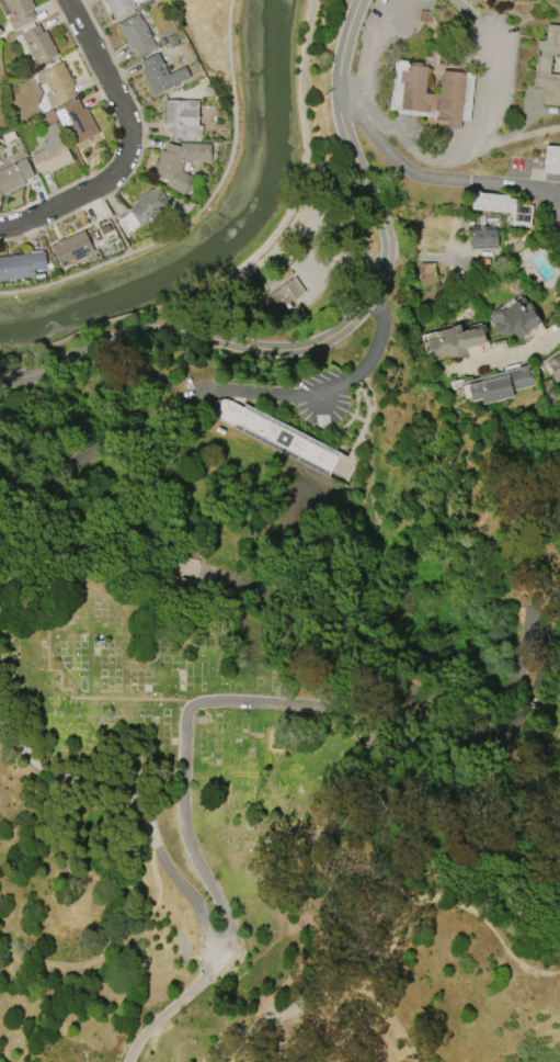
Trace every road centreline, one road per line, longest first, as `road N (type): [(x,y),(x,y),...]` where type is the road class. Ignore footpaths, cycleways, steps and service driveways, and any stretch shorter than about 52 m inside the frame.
road 1 (residential): [(342,94),(388,240),(386,275),(357,320),(301,350),(160,331),(108,343),(54,370),(0,375)]
road 2 (residential): [(0,229),(107,184),(130,154),(132,125),(70,0)]
road 3 (residential): [(559,224),(530,192),(419,178),(388,156),(342,94)]

